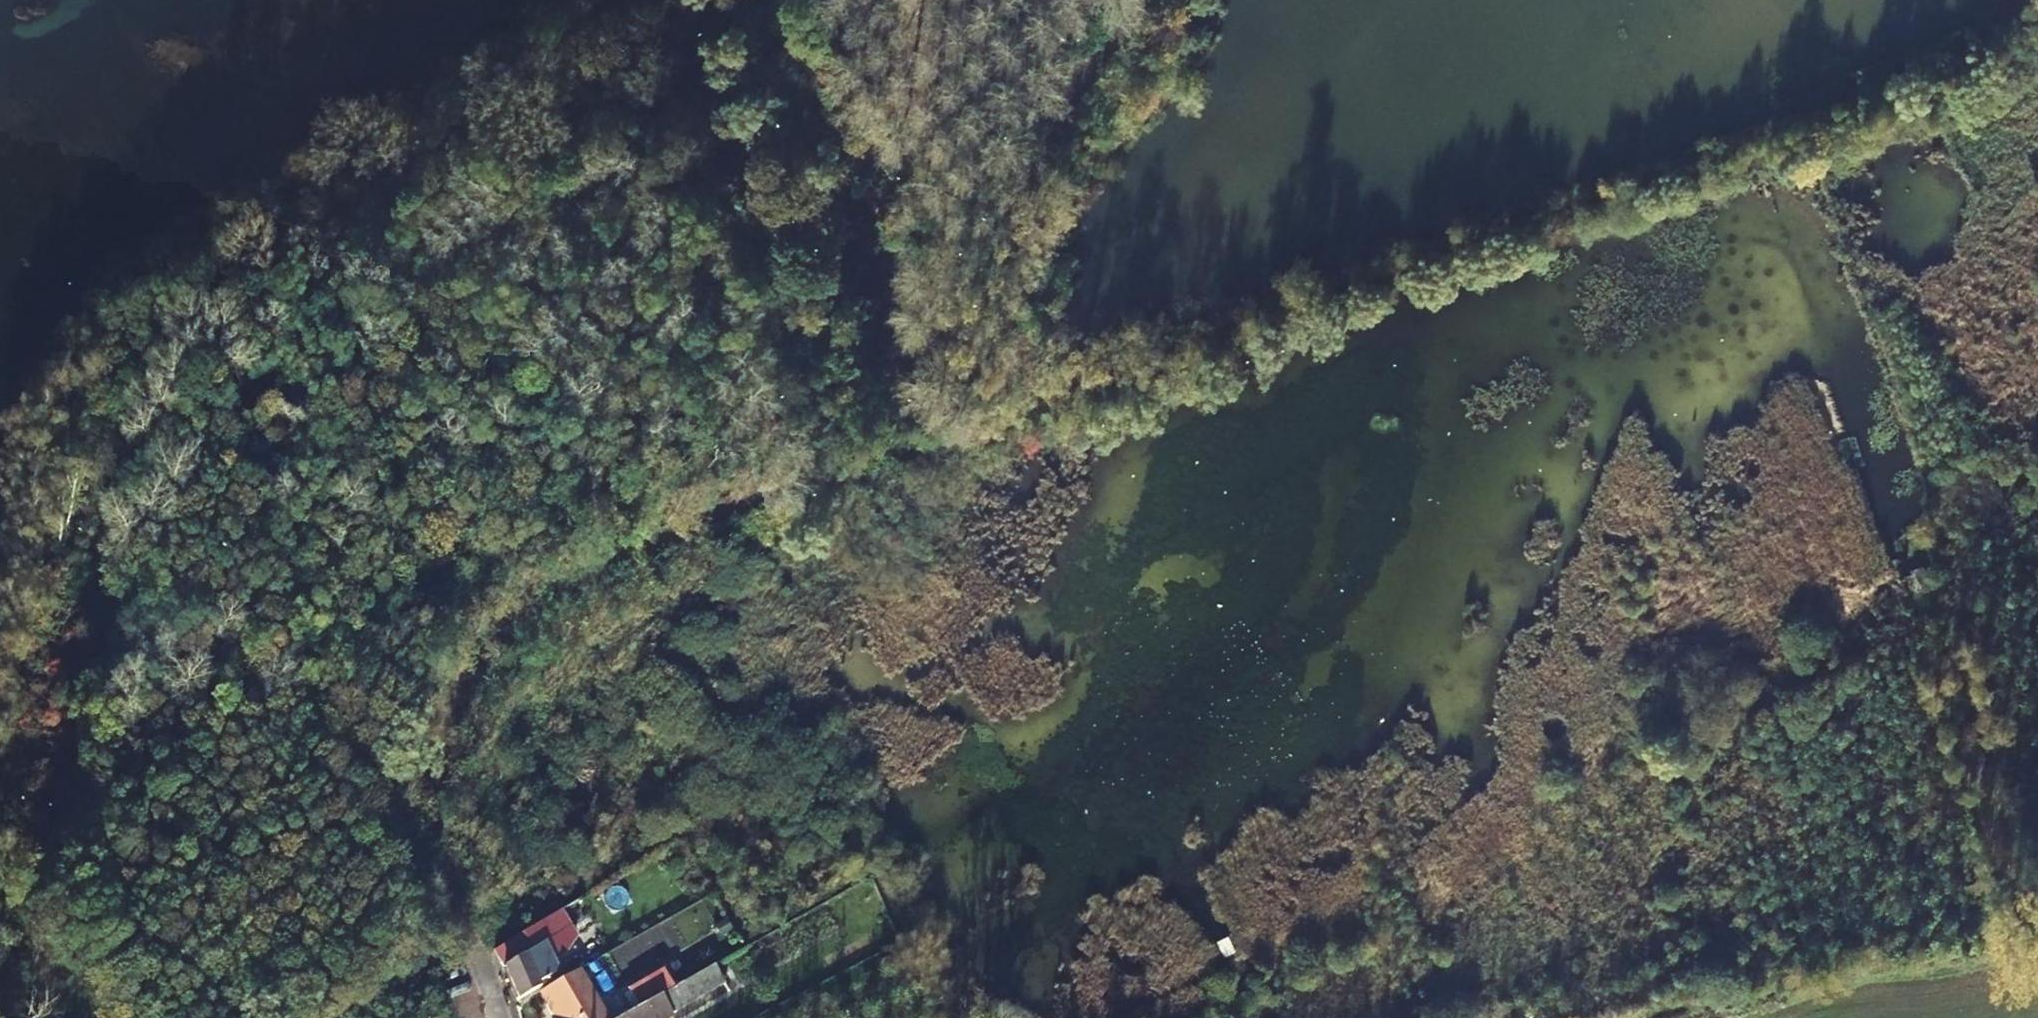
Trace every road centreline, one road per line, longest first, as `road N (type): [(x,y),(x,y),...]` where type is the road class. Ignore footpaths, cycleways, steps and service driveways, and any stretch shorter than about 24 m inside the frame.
road 1 (residential): [(499,1017),(416,871)]

